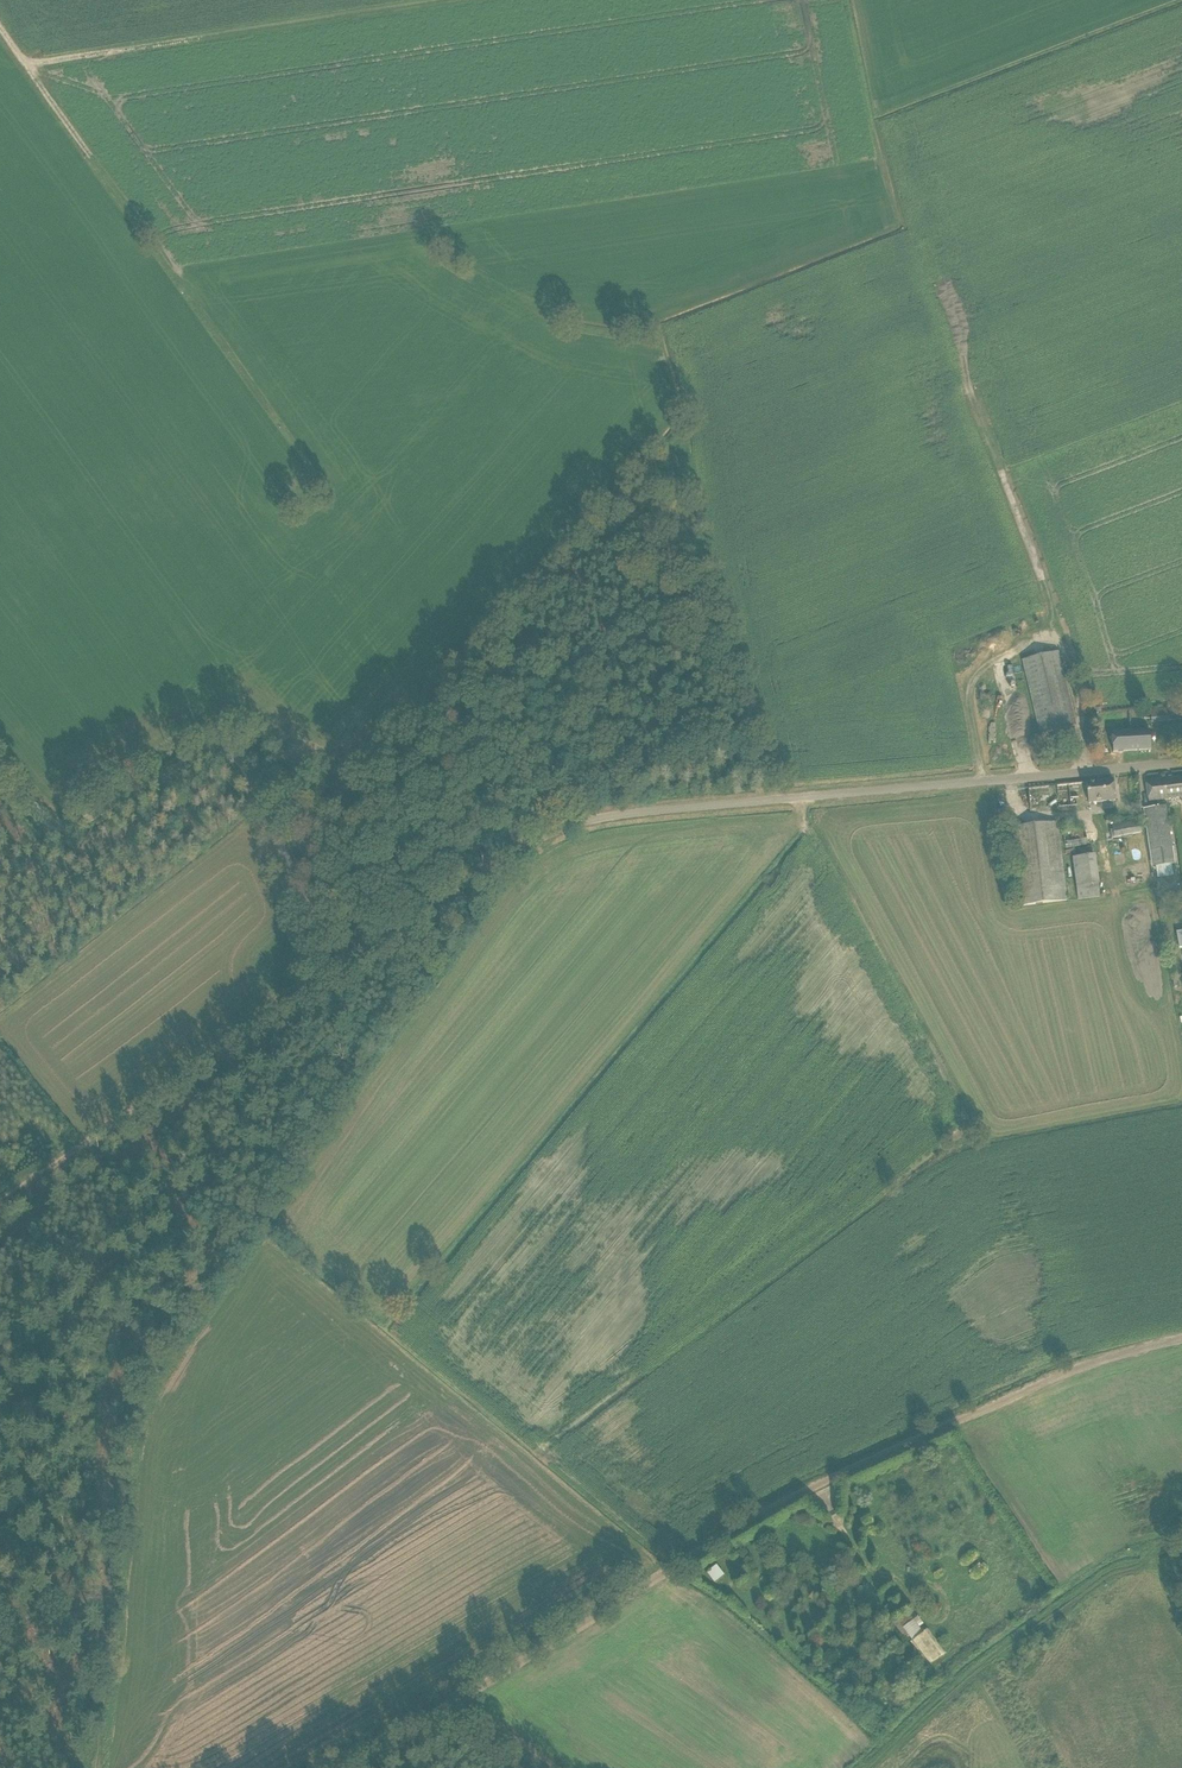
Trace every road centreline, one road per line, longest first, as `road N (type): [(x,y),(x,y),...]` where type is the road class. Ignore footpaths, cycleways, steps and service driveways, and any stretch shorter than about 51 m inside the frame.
road 1 (residential): [(1181,762),(605,812),(558,830),(337,960)]
road 2 (track): [(448,1704),(721,1537),(814,1490),(1058,1377),(1181,1341)]
road 3 (unclassified): [(337,960),(241,758),(219,746),(202,750),(73,824),(47,821),(0,767)]
road 4 (track): [(0,1206),(337,960)]
road 5 (track): [(95,1767),(107,1614),(0,1611)]
road 6 (track): [(339,1767),(448,1704)]

